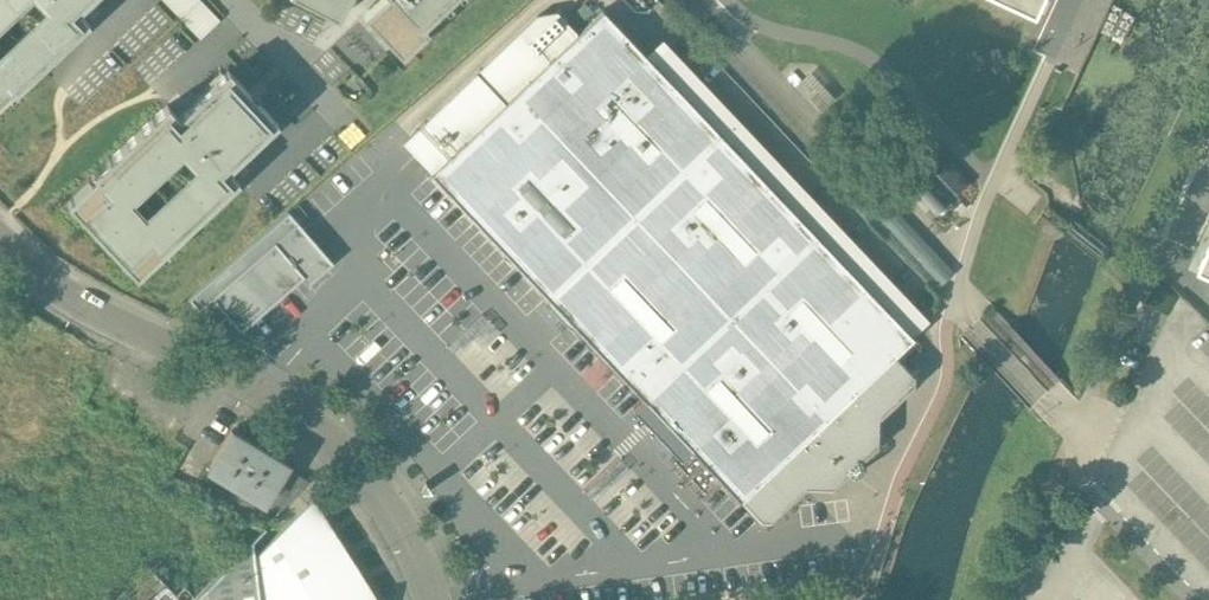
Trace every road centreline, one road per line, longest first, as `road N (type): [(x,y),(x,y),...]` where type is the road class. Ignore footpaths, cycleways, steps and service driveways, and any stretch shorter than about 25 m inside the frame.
road 1 (residential): [(0,237),(93,311),(233,372),(305,414),(358,457),(395,505),(436,599)]
road 2 (residential): [(214,0),(349,136)]

